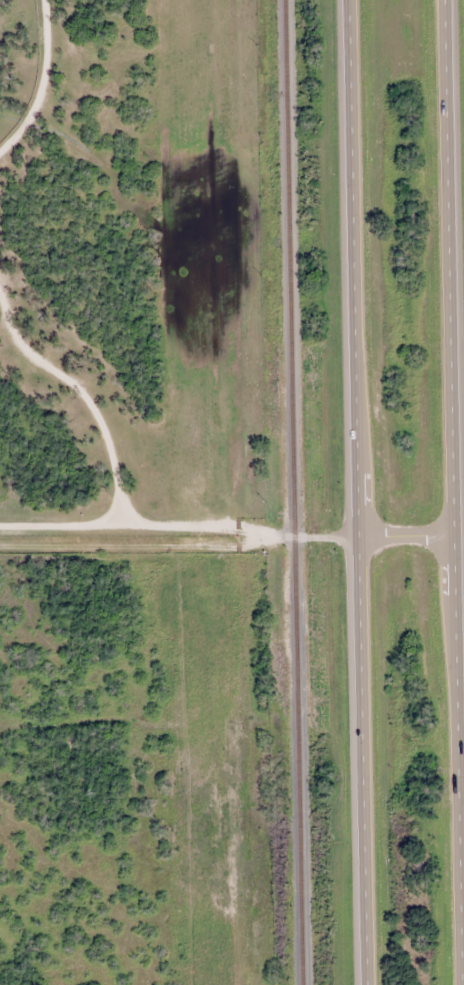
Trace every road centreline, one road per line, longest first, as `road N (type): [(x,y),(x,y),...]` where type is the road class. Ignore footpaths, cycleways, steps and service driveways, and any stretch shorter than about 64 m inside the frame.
road 1 (trunk): [(347,0),(367,984)]
road 2 (trunk): [(463,927),(445,0)]
road 3 (residential): [(454,534),(0,536)]

